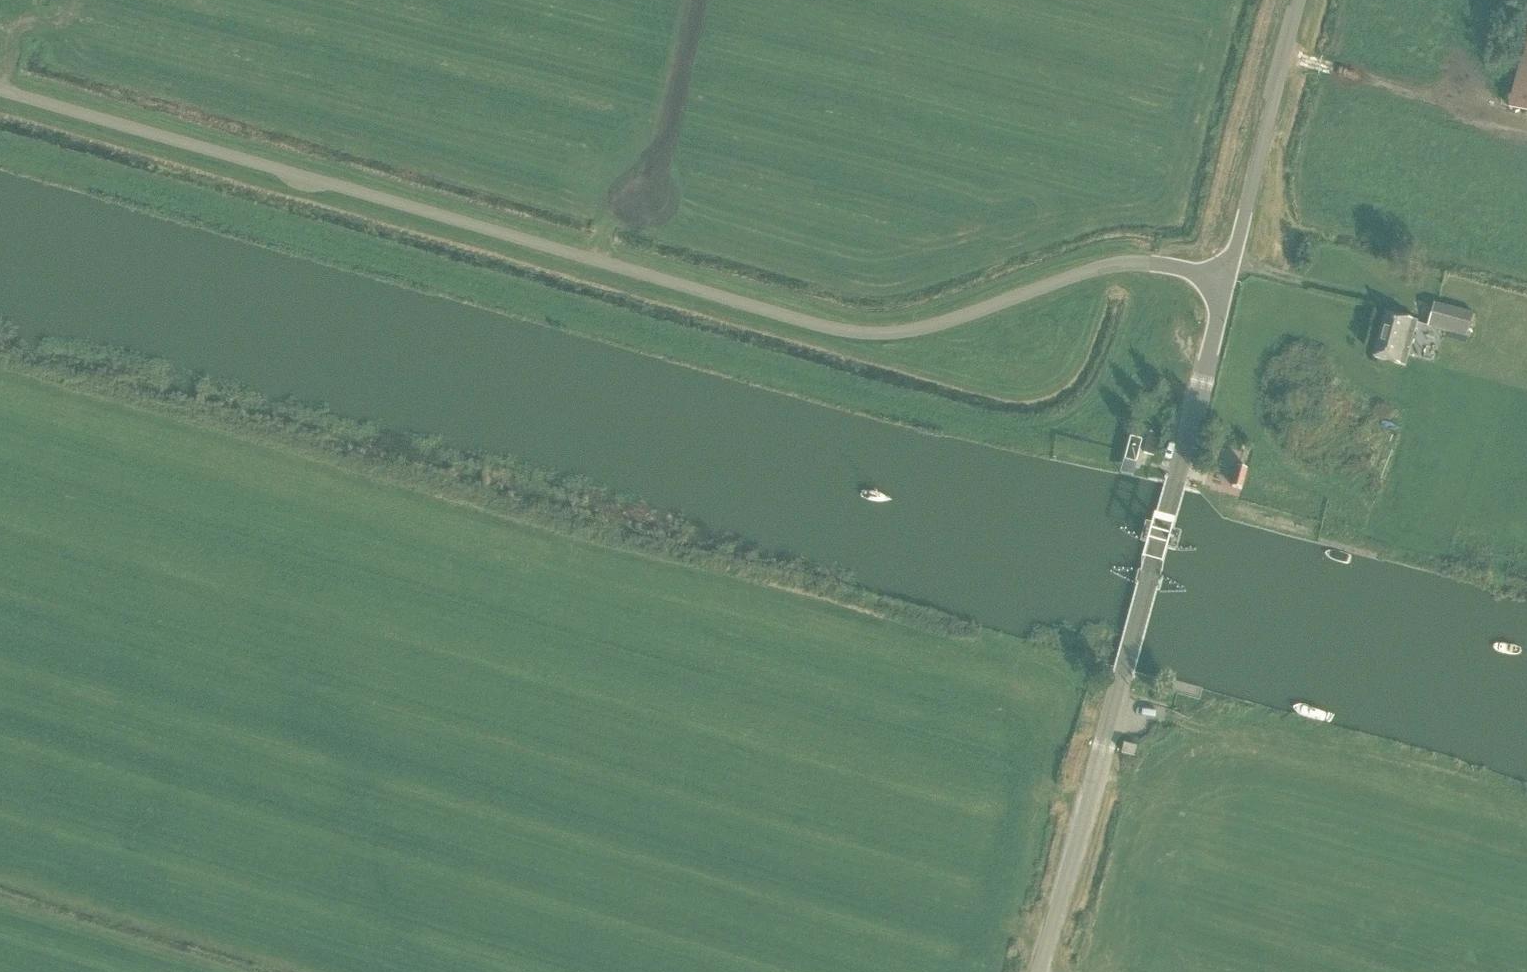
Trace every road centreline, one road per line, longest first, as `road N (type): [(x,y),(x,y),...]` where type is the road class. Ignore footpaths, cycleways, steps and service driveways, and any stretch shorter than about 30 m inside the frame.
road 1 (unclassified): [(1226,280),(1165,264),(1114,264),(915,328),(848,330),(0,88)]
road 2 (unclassified): [(1037,971),(1226,280)]
road 3 (unclassified): [(1226,280),(1300,0)]

